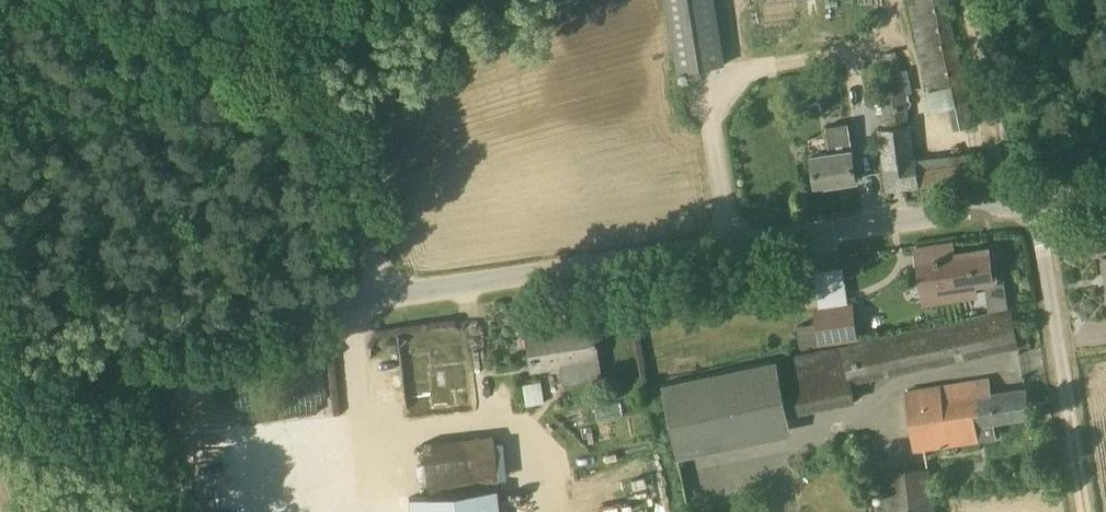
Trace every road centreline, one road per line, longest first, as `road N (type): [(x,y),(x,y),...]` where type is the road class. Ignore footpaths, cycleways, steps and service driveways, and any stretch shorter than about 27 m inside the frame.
road 1 (unclassified): [(1105,178),(825,217),(448,283),(215,305),(0,352)]
road 2 (track): [(1078,511),(1025,189)]
road 3 (track): [(281,0),(382,289)]
road 4 (track): [(967,0),(1025,189)]

